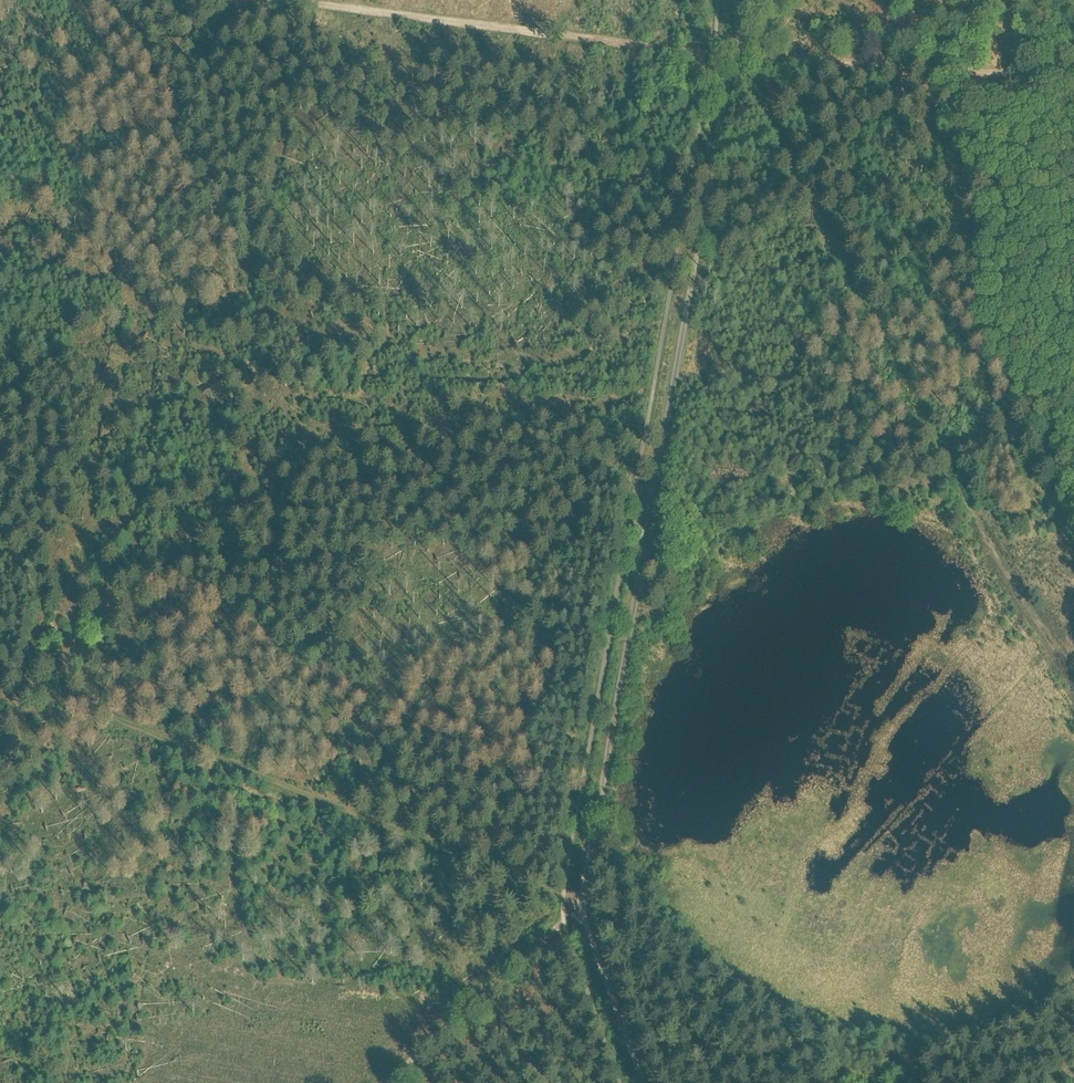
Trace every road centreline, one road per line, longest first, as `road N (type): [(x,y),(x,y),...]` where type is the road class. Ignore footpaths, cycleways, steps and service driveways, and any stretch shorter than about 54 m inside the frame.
road 1 (track): [(583,897),(748,0)]
road 2 (track): [(1073,676),(859,299),(733,54),(614,41)]
road 3 (track): [(583,897),(563,892),(543,868),(0,671)]
road 4 (track): [(1073,81),(733,54)]
road 5 (track): [(564,35),(291,0)]
road 6 (track): [(396,1082),(565,934)]

